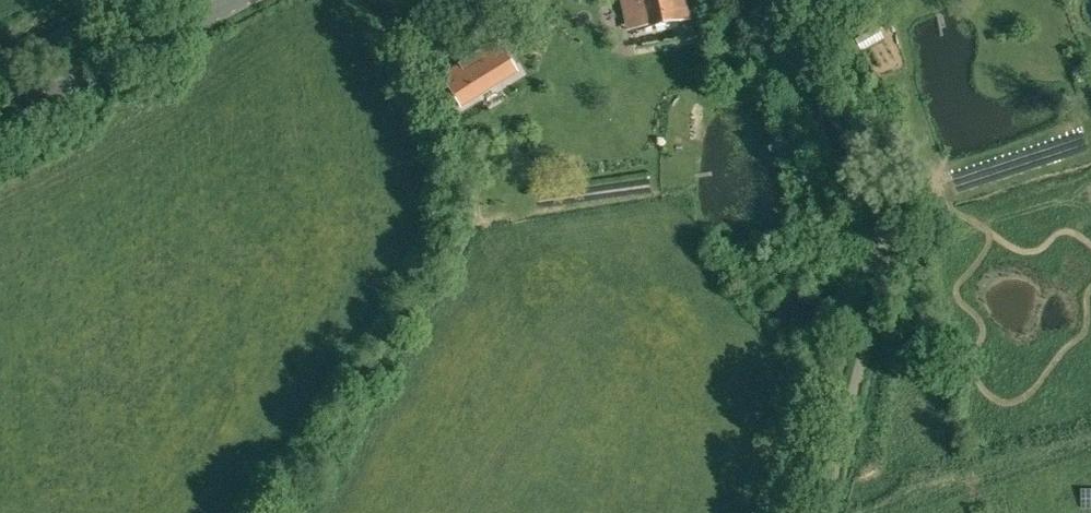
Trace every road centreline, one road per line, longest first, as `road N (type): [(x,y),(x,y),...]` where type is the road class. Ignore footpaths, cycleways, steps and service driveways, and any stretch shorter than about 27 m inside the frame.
road 1 (unclassified): [(823,512),(886,247),(884,224),(779,0)]
road 2 (tertiary): [(0,124),(238,0)]

